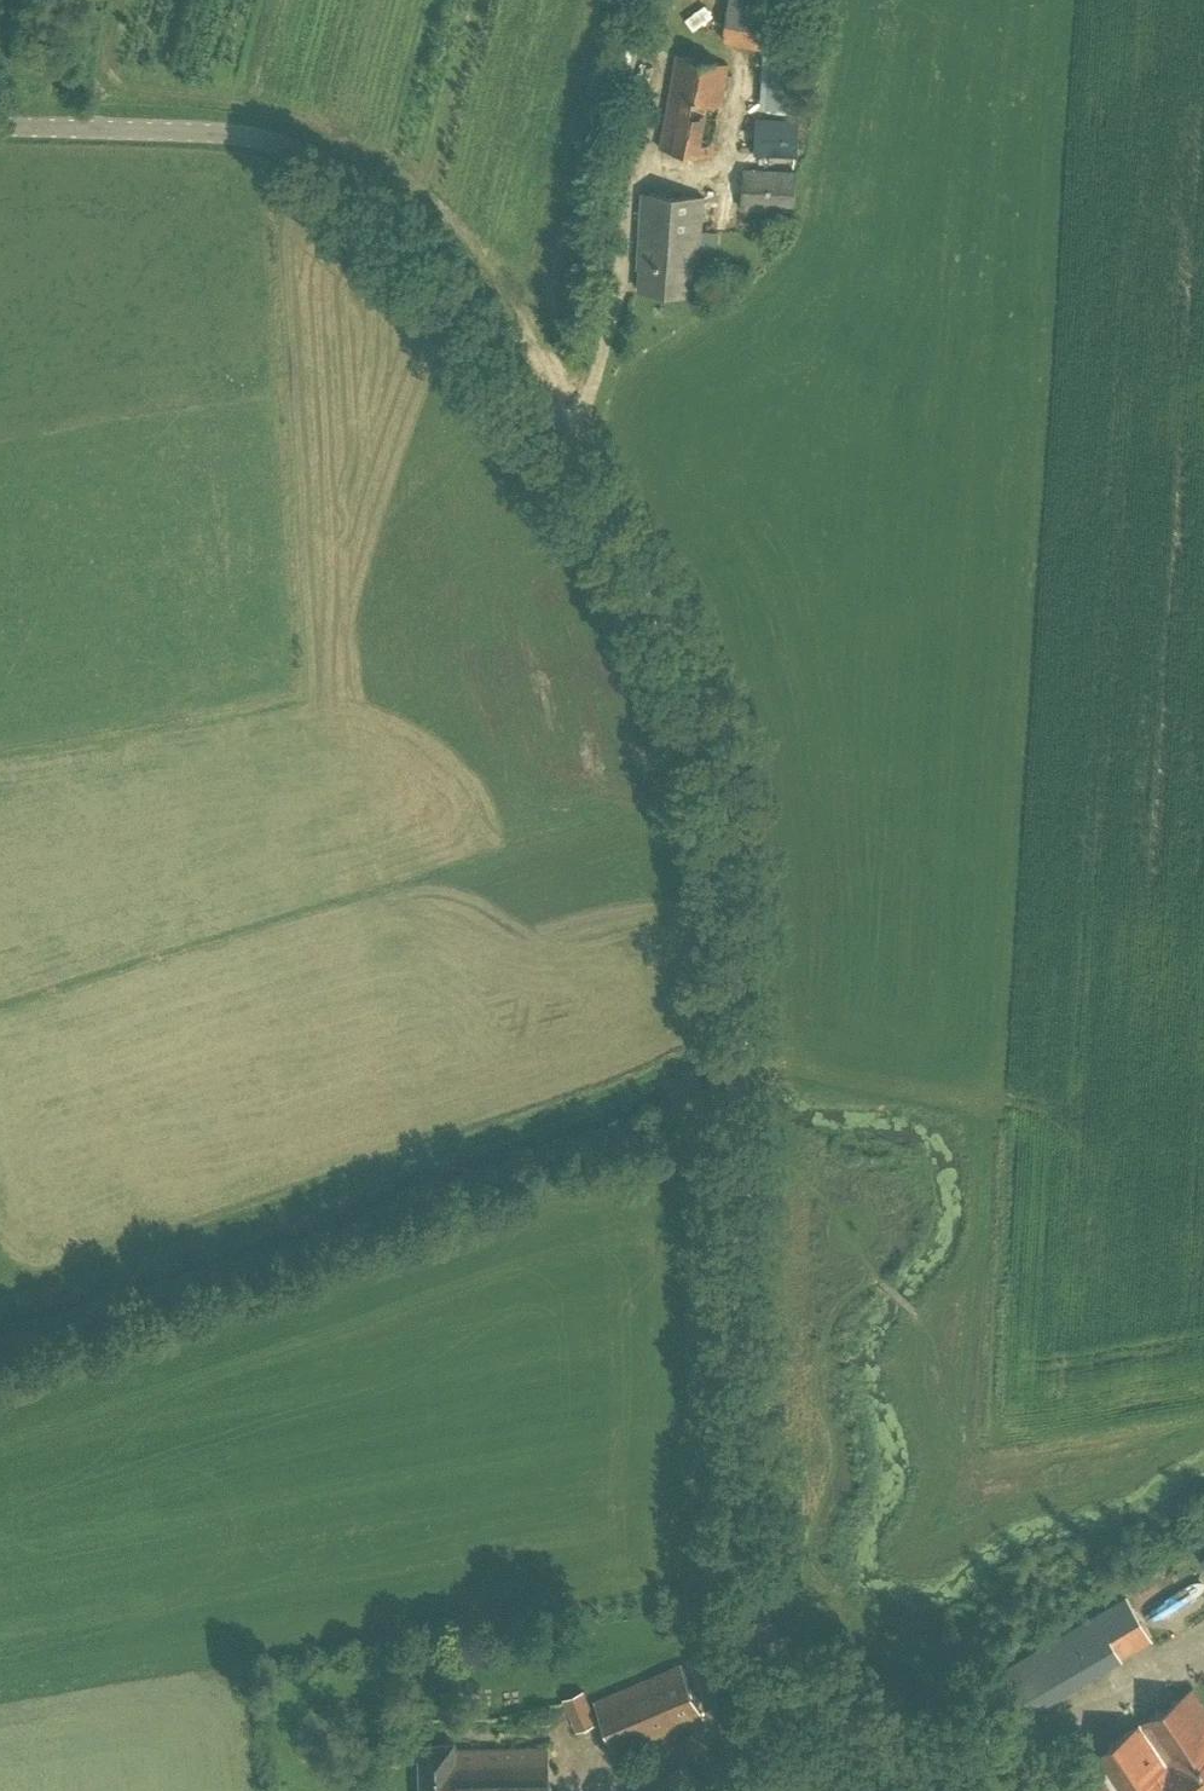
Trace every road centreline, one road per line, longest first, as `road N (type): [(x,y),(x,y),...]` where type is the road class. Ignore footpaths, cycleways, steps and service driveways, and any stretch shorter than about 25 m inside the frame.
road 1 (unclassified): [(919,1790),(802,1676),(757,1620),(751,1600),(736,1120),(740,873),(714,728),(690,653),(655,590),(427,260),(373,202),(306,155),(255,138),(0,129)]

